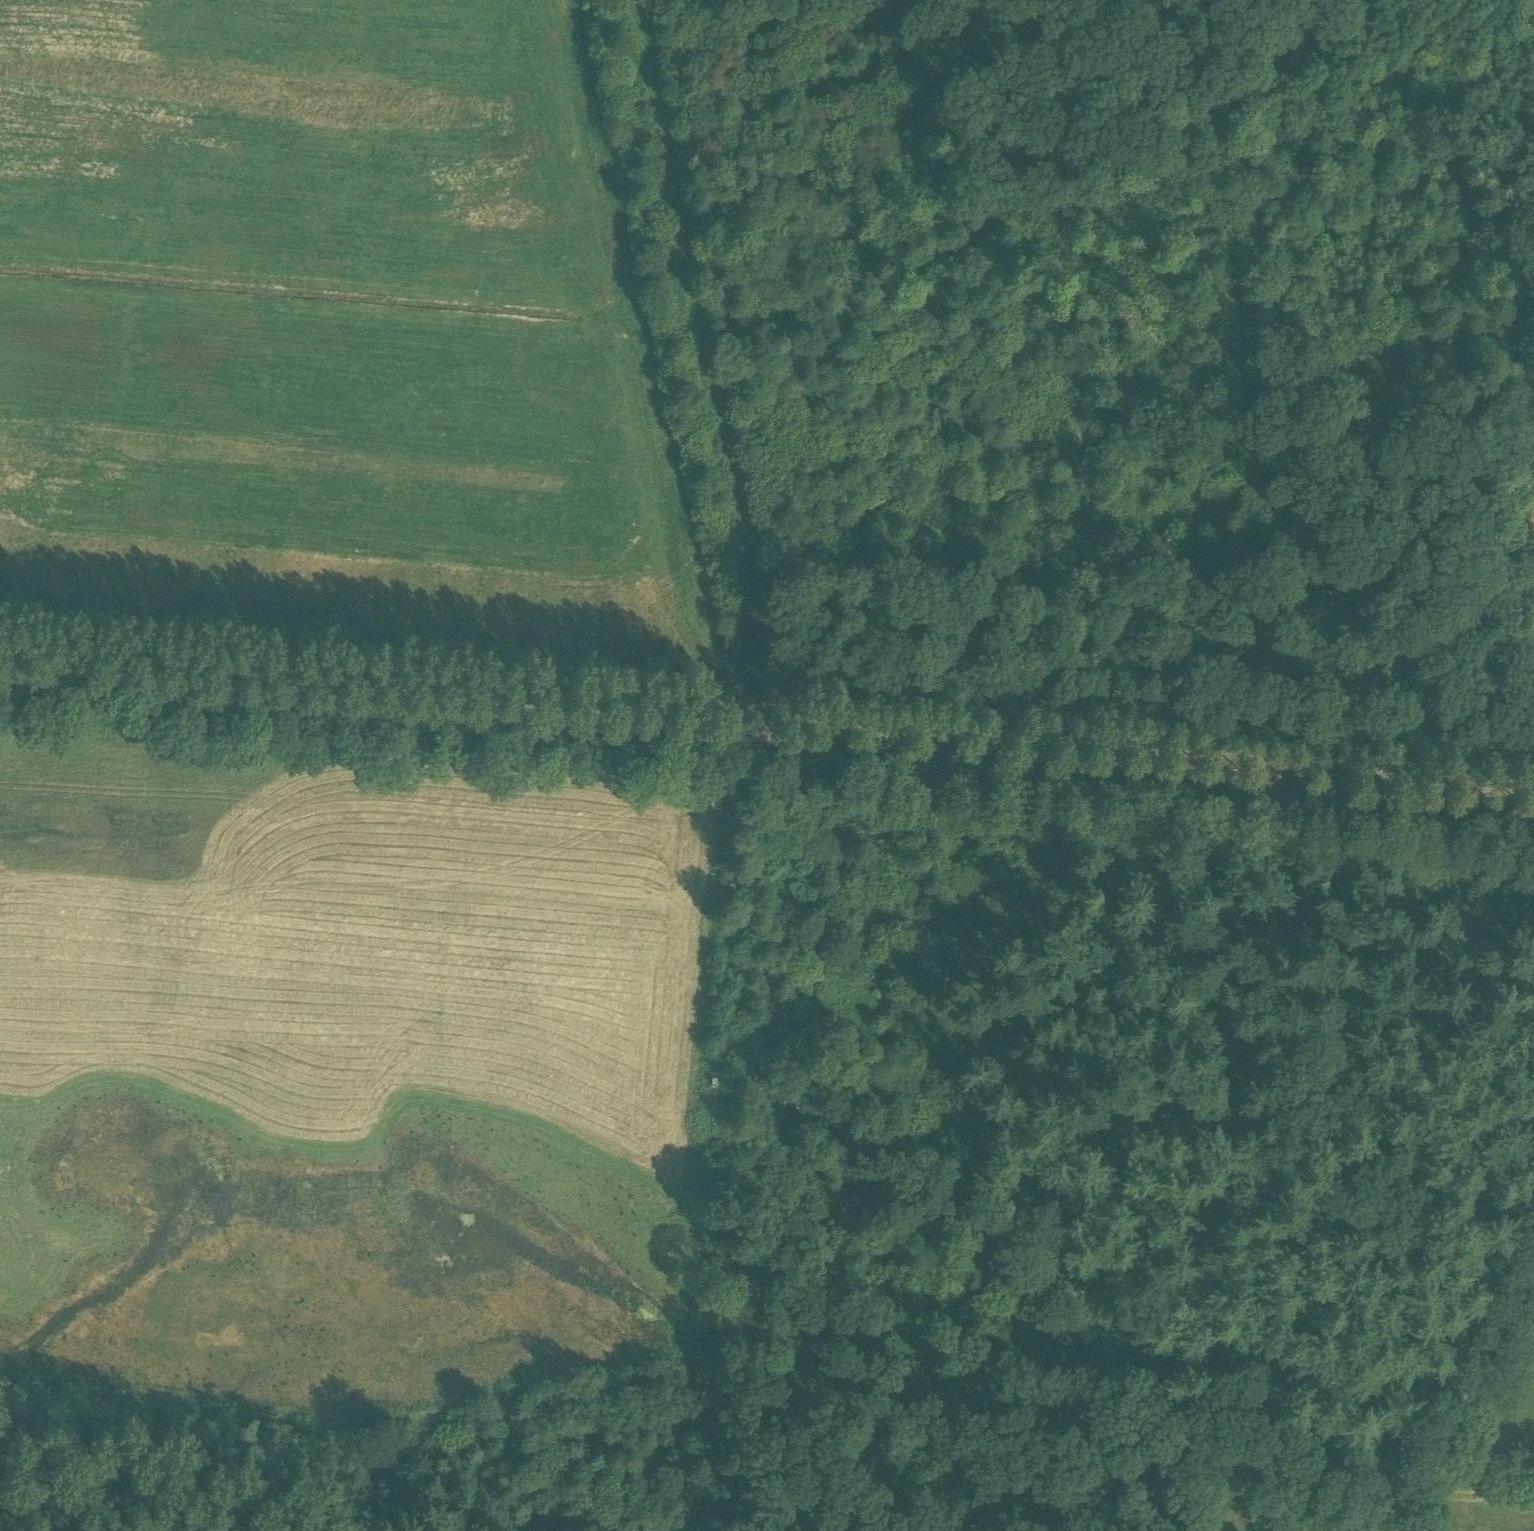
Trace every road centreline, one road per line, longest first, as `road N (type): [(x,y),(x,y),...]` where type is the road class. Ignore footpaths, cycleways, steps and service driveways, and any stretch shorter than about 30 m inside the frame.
road 1 (track): [(1533,794),(0,651)]
road 2 (track): [(791,720),(640,0)]
road 3 (track): [(1491,794),(1480,480),(1441,318),(1483,184),(1533,170)]

